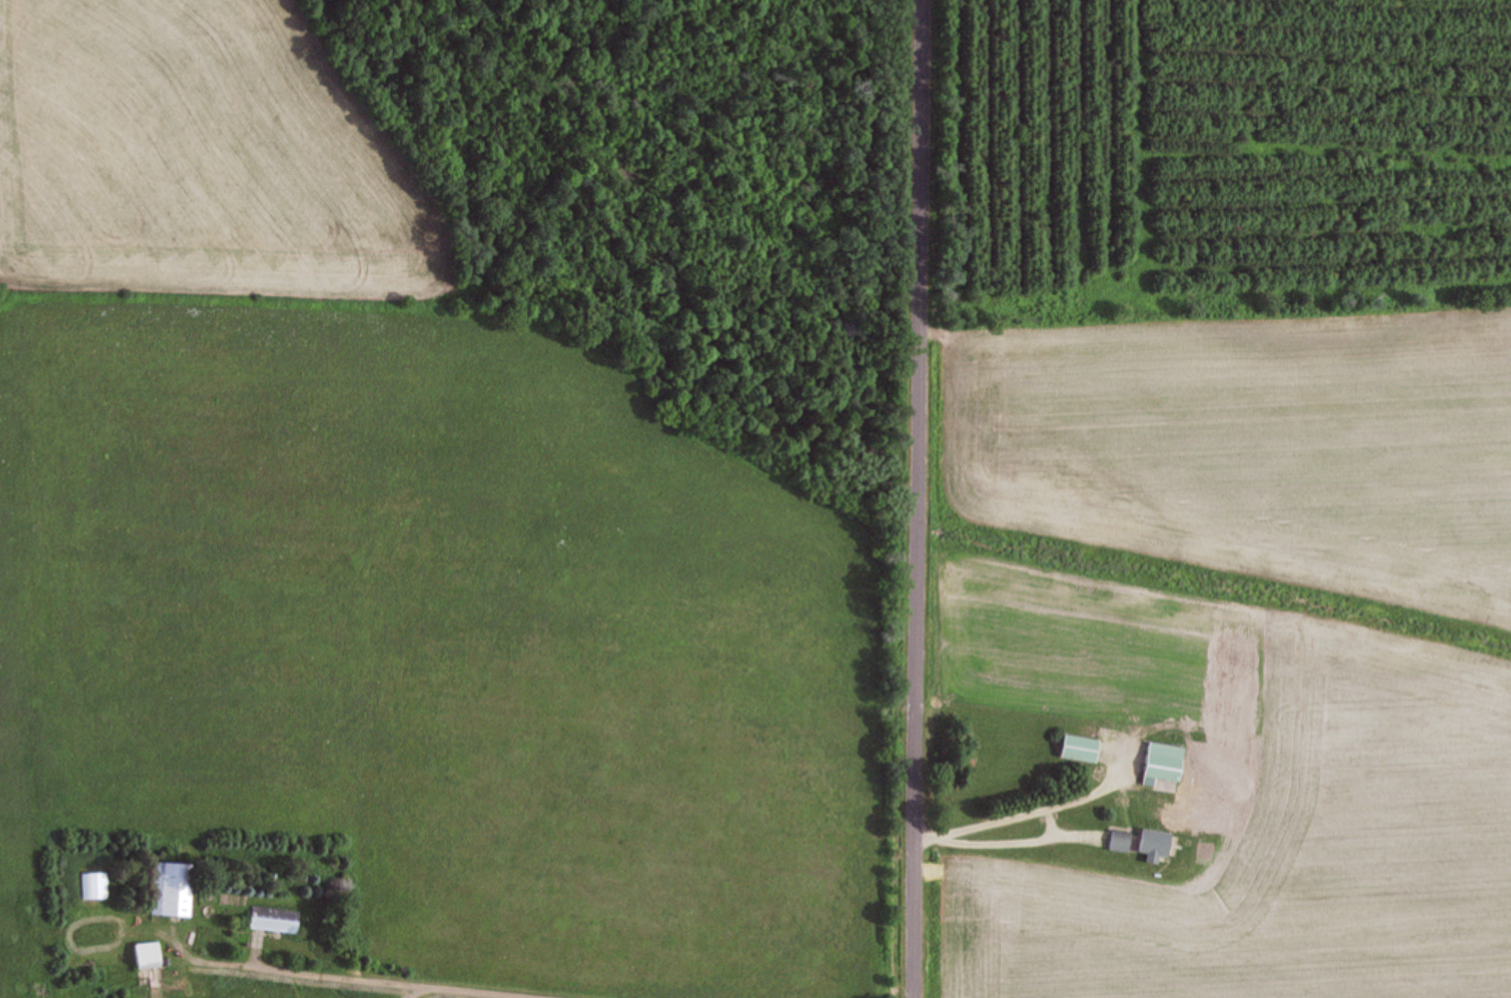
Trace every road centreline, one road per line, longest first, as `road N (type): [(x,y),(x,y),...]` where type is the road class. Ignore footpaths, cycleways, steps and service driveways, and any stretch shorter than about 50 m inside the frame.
road 1 (residential): [(917,997),(932,0)]

